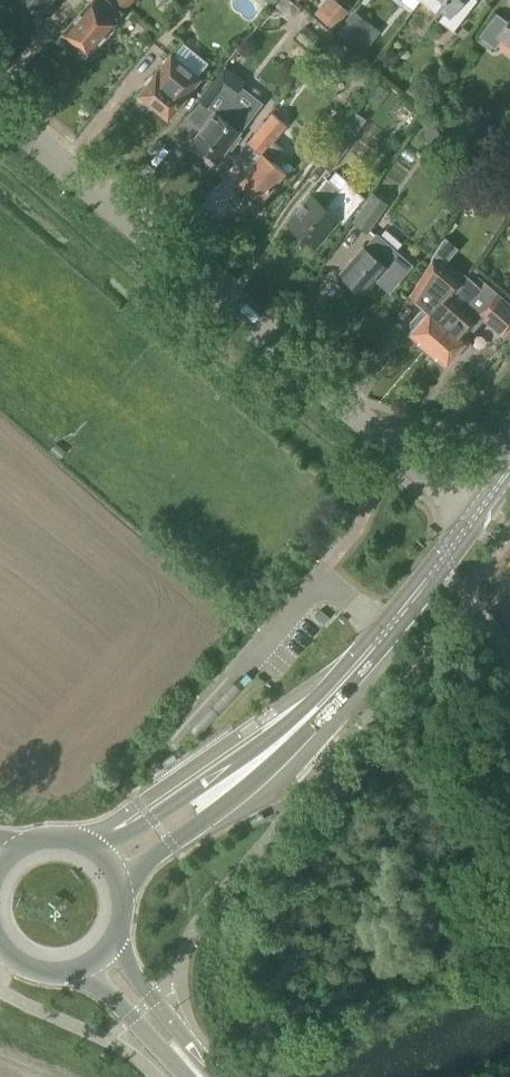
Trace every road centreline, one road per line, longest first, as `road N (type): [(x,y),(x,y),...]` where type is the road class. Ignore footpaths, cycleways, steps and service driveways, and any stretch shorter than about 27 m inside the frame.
road 1 (residential): [(472,520),(0,109)]
road 2 (primary): [(120,885),(250,787),(323,701)]
road 3 (primary): [(323,701),(98,853)]
road 4 (primary): [(435,572),(323,701)]
road 5 (primary): [(201,1076),(100,958)]

